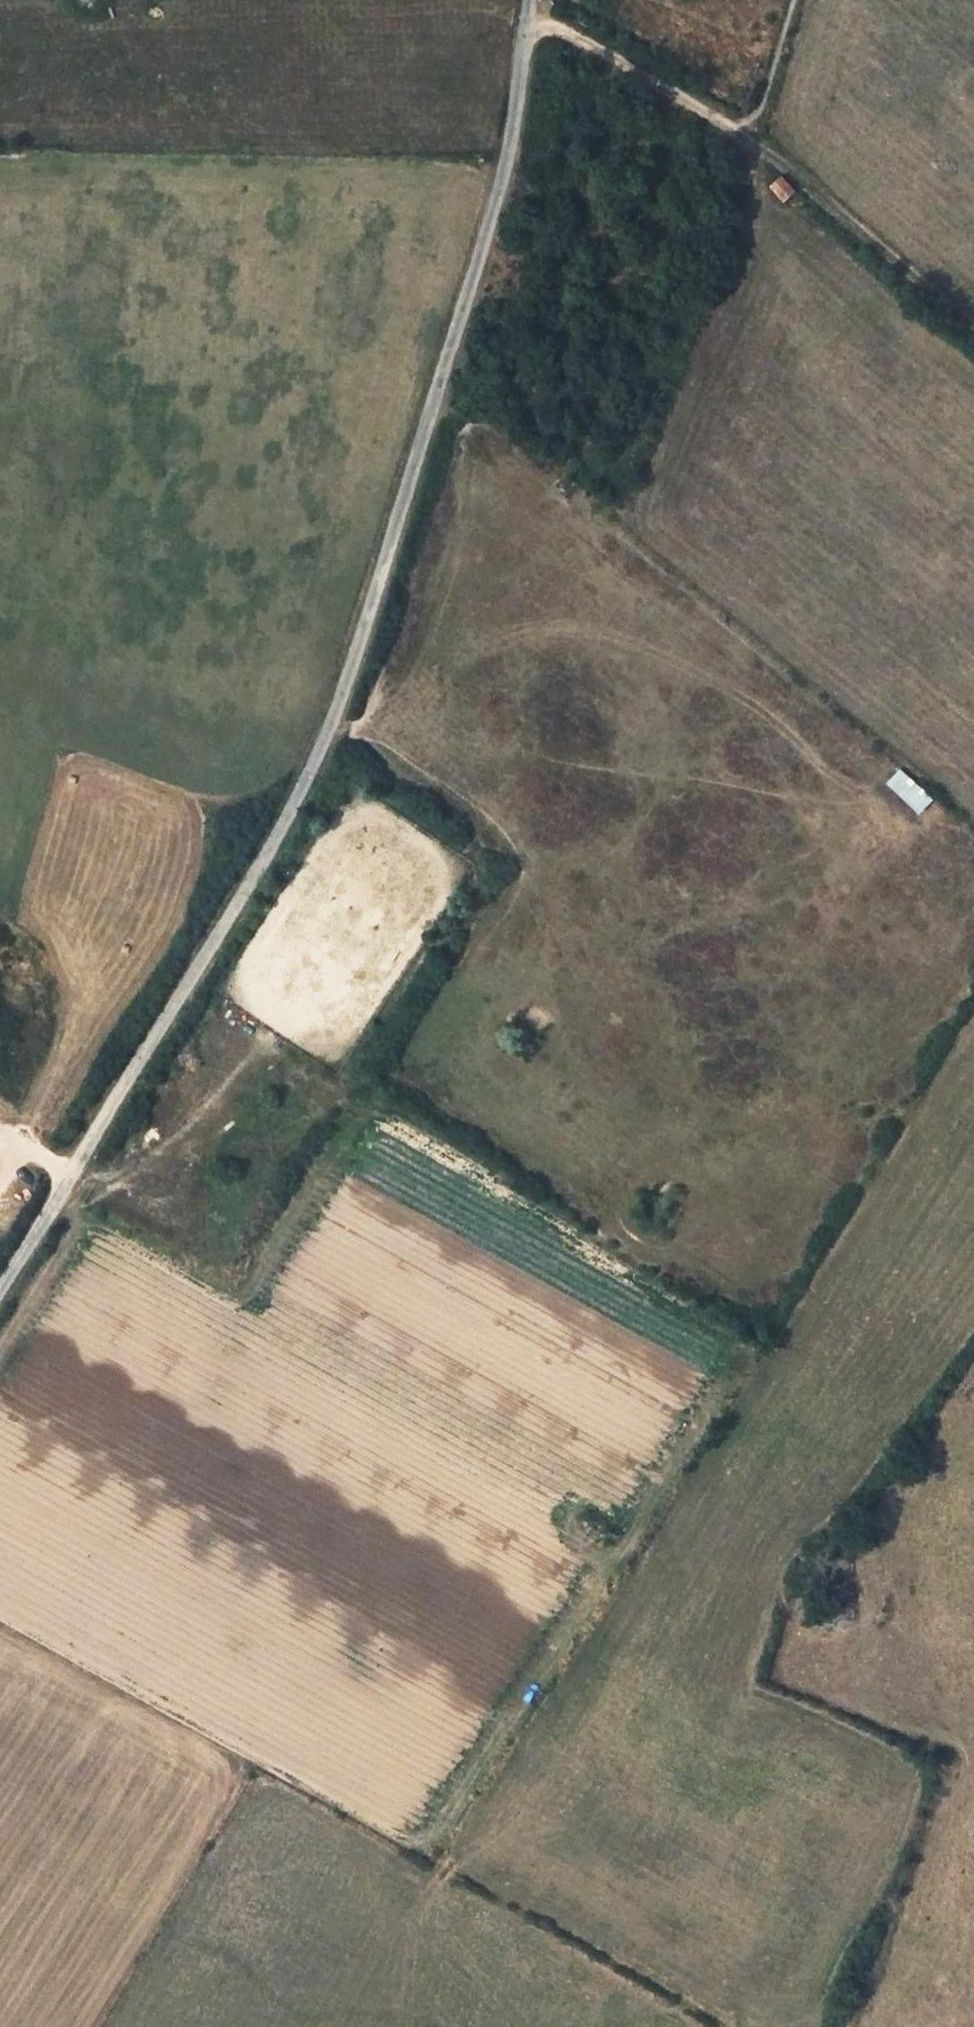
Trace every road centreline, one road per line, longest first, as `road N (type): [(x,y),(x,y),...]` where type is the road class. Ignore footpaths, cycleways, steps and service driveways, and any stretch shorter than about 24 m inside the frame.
road 1 (unclassified): [(0,1288),(243,898),(343,712),(507,174),(530,0)]
road 2 (track): [(527,30),(559,29),(732,128),(973,331)]

